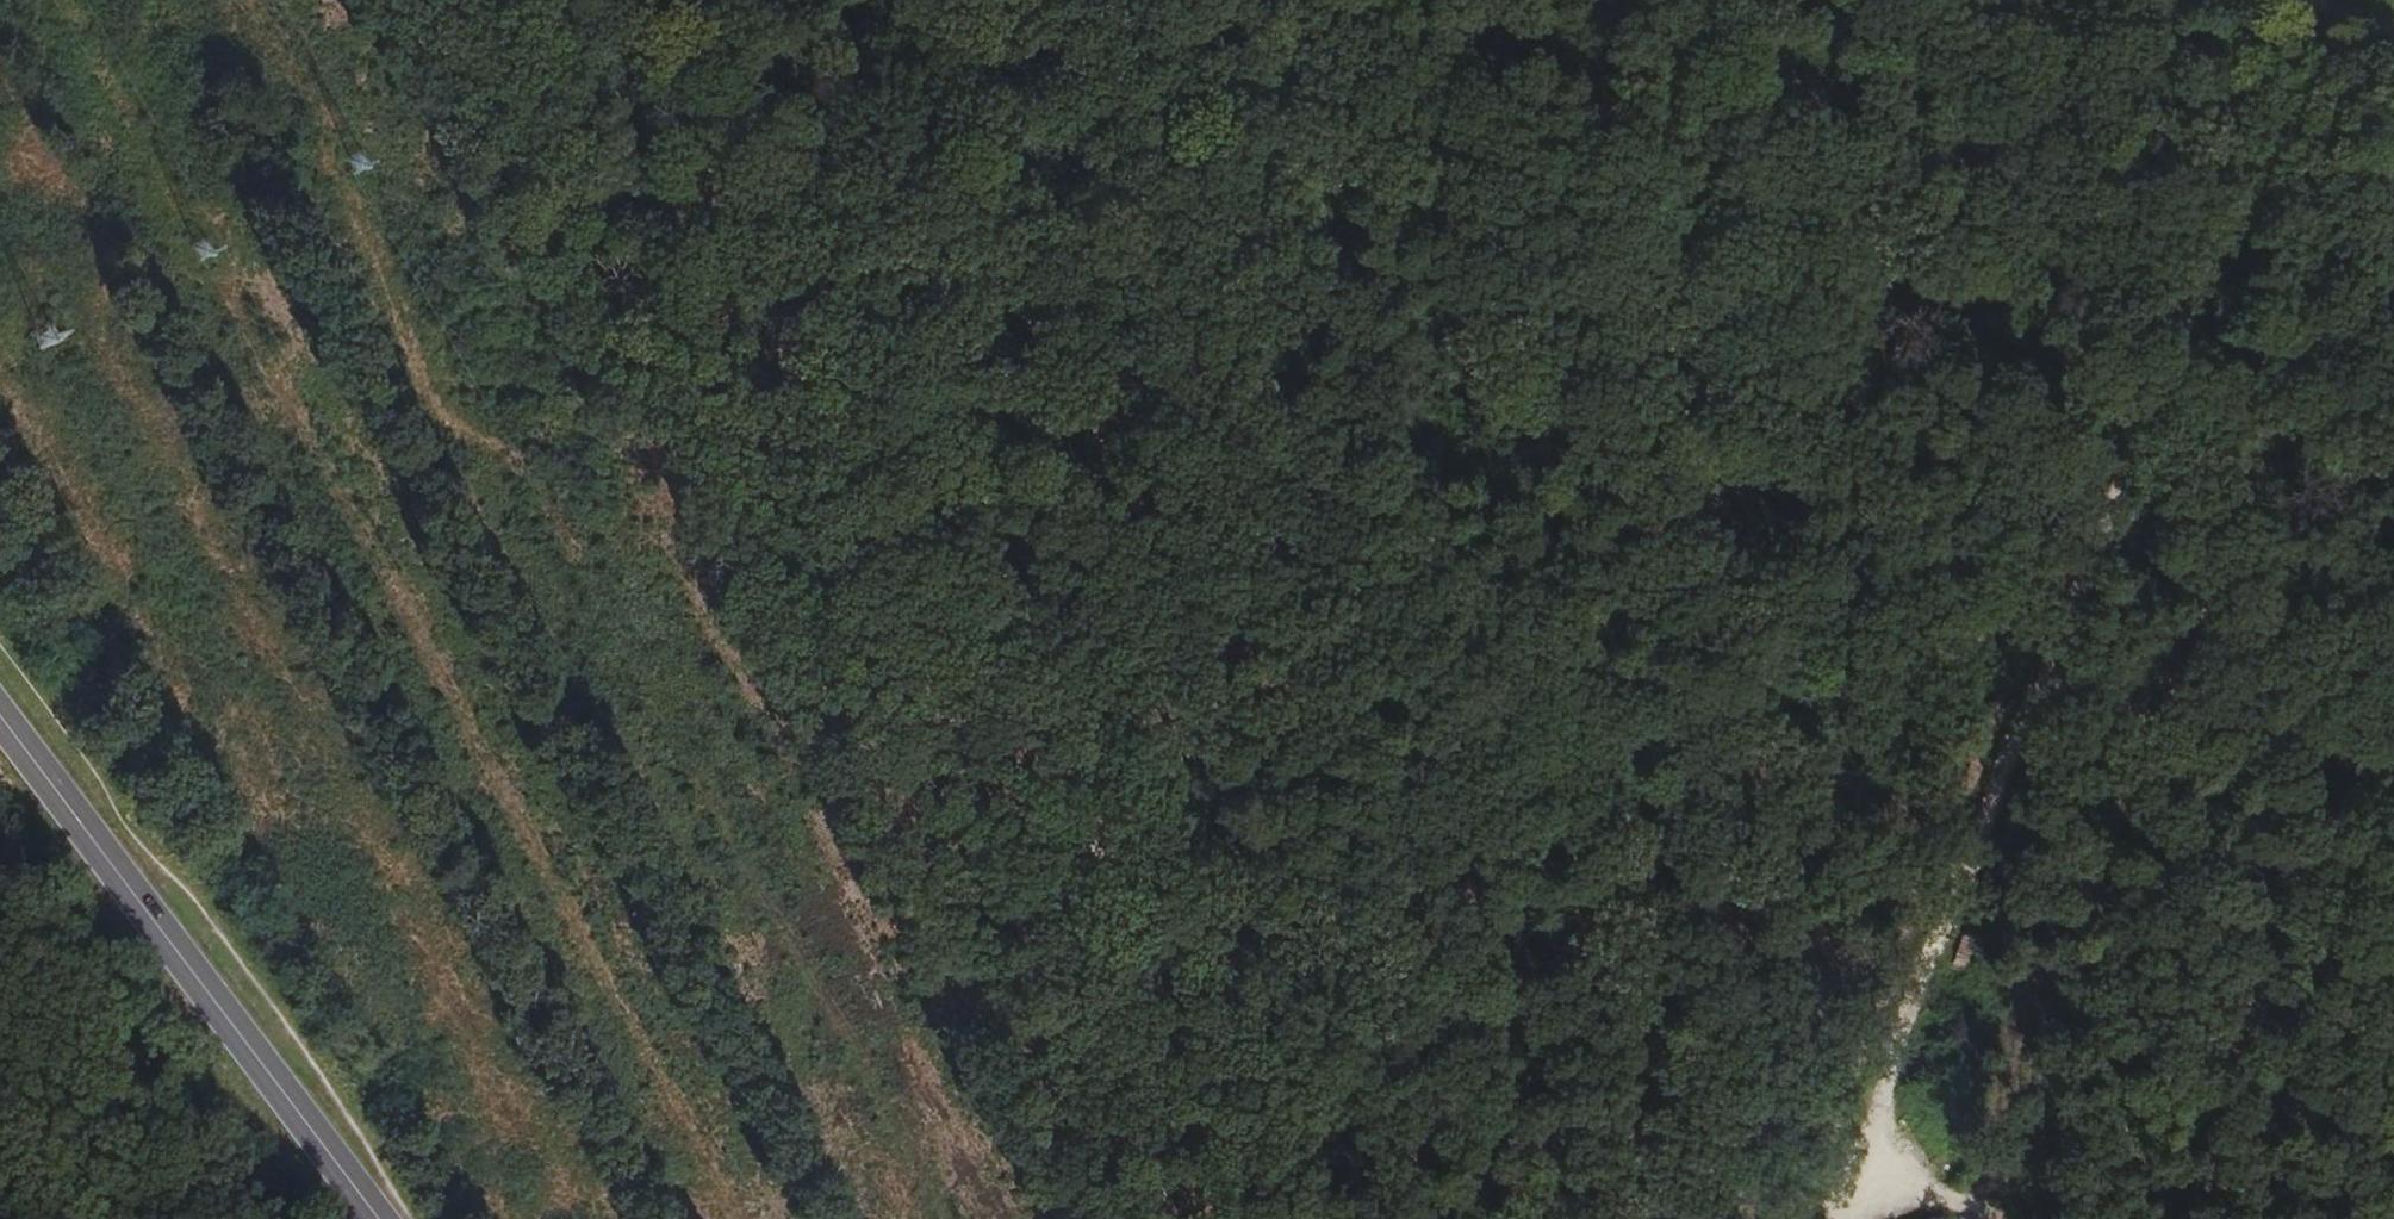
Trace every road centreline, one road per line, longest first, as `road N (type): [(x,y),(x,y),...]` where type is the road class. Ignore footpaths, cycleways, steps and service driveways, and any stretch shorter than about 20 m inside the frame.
road 1 (track): [(1851,1178),(2147,449),(2265,118)]
road 2 (tertiary): [(0,722),(372,1218)]
road 3 (track): [(2265,118),(2325,94),(2393,187)]
road 4 (track): [(2307,0),(2265,118)]

